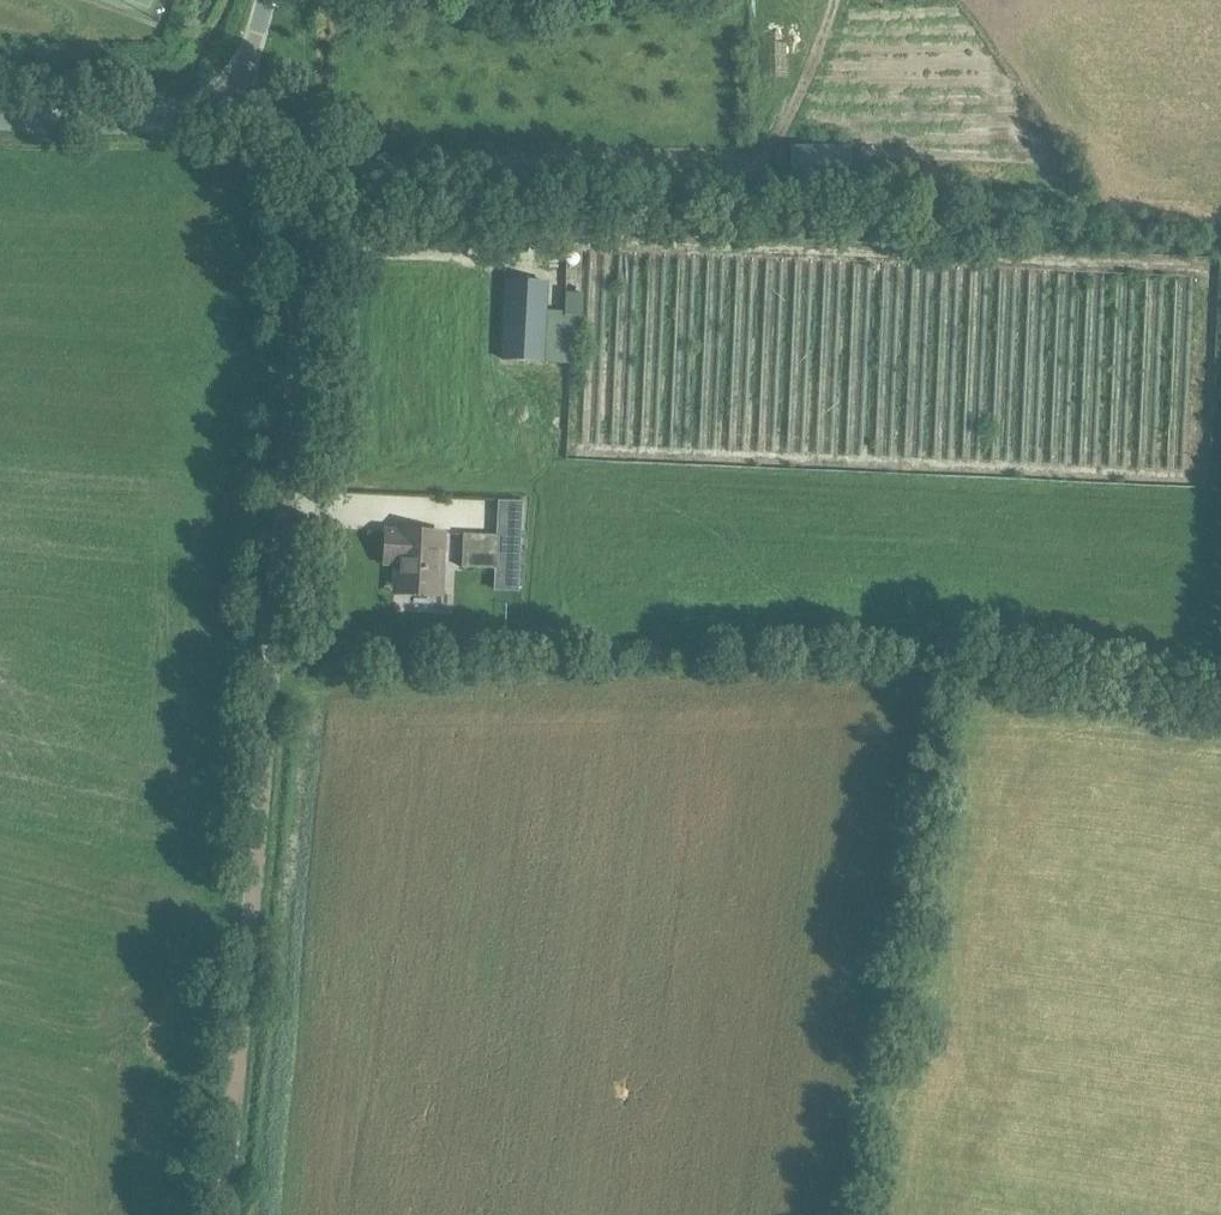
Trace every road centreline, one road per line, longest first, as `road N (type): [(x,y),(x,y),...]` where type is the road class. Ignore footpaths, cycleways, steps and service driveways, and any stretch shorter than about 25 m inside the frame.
road 1 (unclassified): [(229,1214),(305,186),(300,154),(234,80)]
road 2 (unclassified): [(234,80),(179,112),(118,125),(0,115)]

